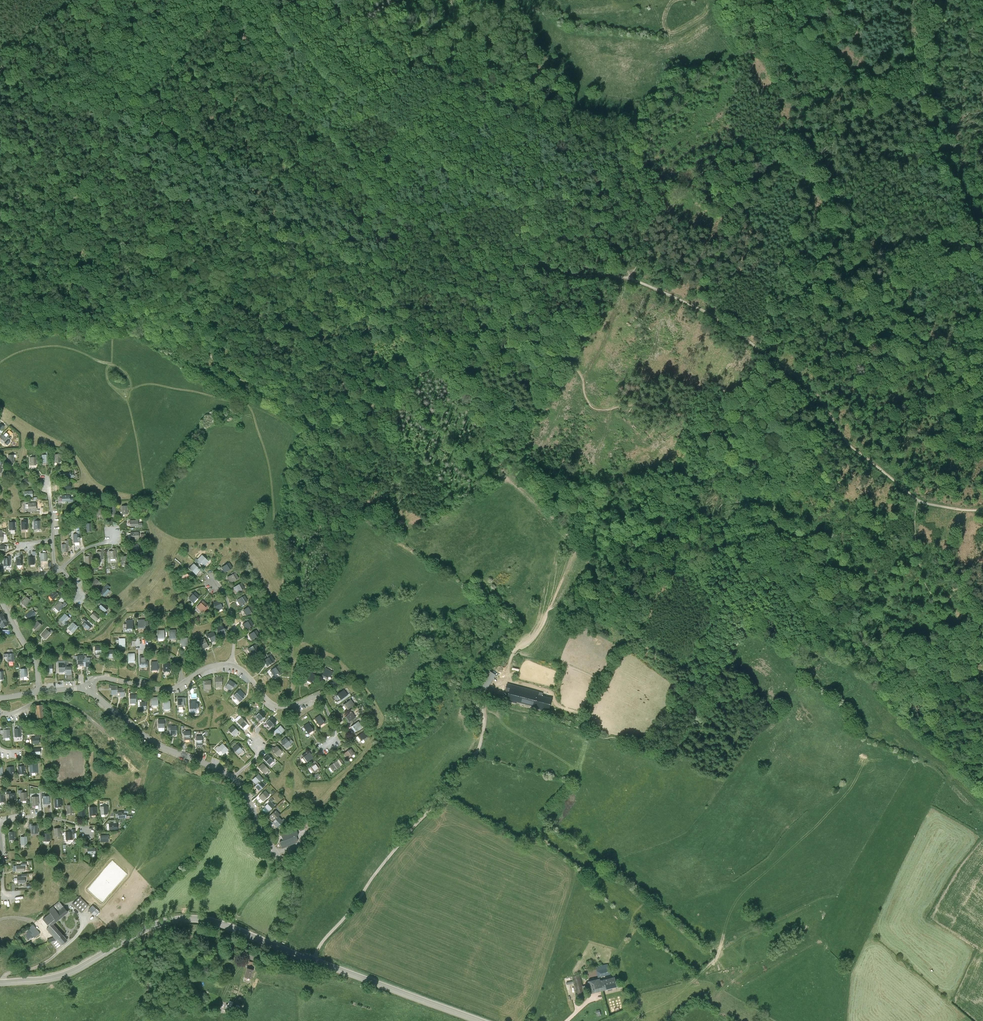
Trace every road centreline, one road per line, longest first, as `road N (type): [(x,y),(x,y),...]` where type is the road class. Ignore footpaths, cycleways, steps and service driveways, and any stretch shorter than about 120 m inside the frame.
road 1 (track): [(524,265),(630,278),(713,315),(813,391),(846,442),(917,500)]
road 2 (track): [(320,0),(379,48),(565,150),(635,158)]
road 3 (track): [(359,460),(217,362),(183,318),(89,285)]
road 4 (tertiary): [(0,988),(60,981),(172,926),(217,926),(275,949)]
road 5 (track): [(124,110),(156,116),(192,148),(352,213),(389,218)]
road 6 (track): [(389,218),(221,0)]
road 7 (track): [(239,277),(200,264),(120,208),(0,188)]
road 8 (track): [(476,333),(302,281),(239,277)]
road 9 (track): [(635,158),(722,67),(814,31)]
road 10 (tertiary): [(275,949),(463,1020)]
road 11 (track): [(982,272),(930,144),(921,93)]
road 12 (residential): [(235,780),(294,887),(275,949)]
road 13 (track): [(283,600),(299,654),(293,703),(302,750),(292,772)]
road 14 (track): [(476,333),(412,383),(393,431),(359,460)]
road 15 (residential): [(91,688),(150,741),(235,780)]
road 16 (residential): [(233,666),(277,707),(323,700),(337,734),(332,747)]
road 17 (track): [(524,265),(580,223),(635,158)]
road 18 (track): [(389,218),(524,265)]
road 19 (track): [(0,66),(66,103),(124,110)]
road 20 (residential): [(0,714),(62,704),(112,737)]

